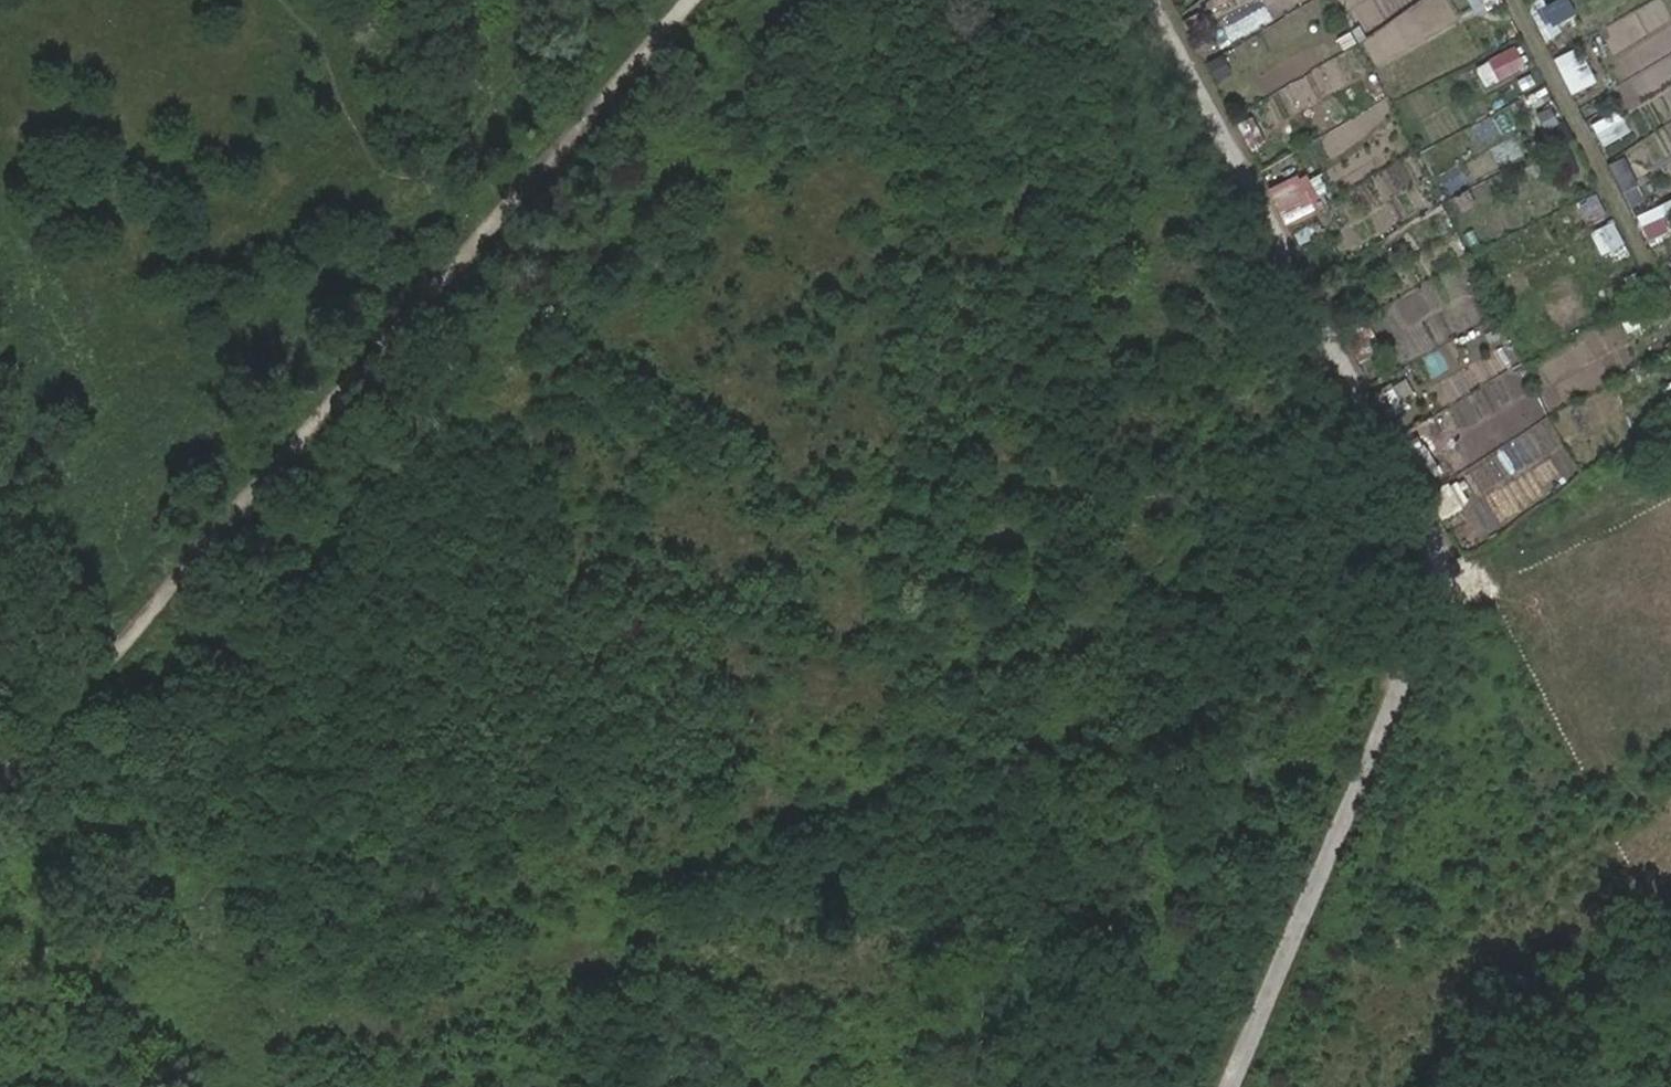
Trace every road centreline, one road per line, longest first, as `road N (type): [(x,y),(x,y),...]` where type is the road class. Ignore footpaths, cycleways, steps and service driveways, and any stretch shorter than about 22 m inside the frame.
road 1 (track): [(0,778),(694,0)]
road 2 (track): [(1512,0),(1670,309)]

